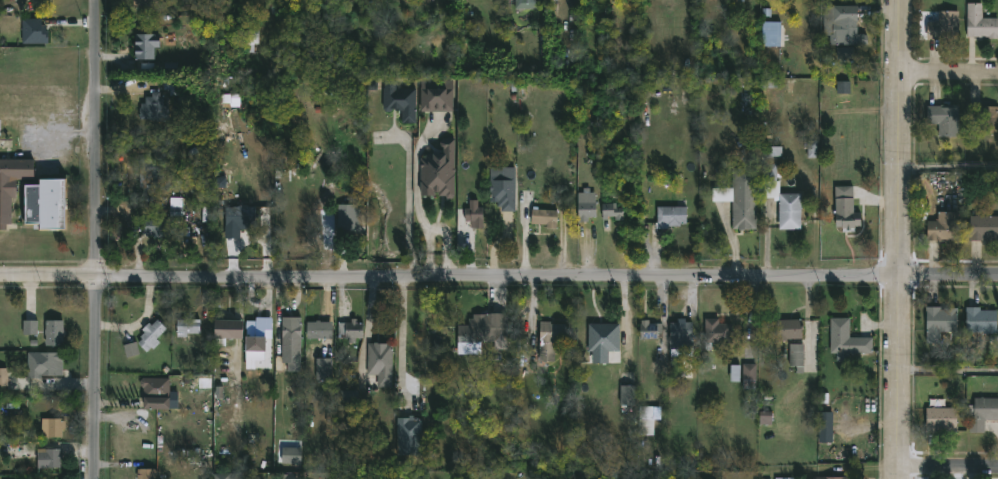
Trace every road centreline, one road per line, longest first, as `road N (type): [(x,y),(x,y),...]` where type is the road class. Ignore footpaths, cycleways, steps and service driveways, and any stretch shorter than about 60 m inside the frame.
road 1 (residential): [(997,279),(0,283)]
road 2 (residential): [(94,0),(91,478)]
road 3 (tertiary): [(896,0),(896,478)]

